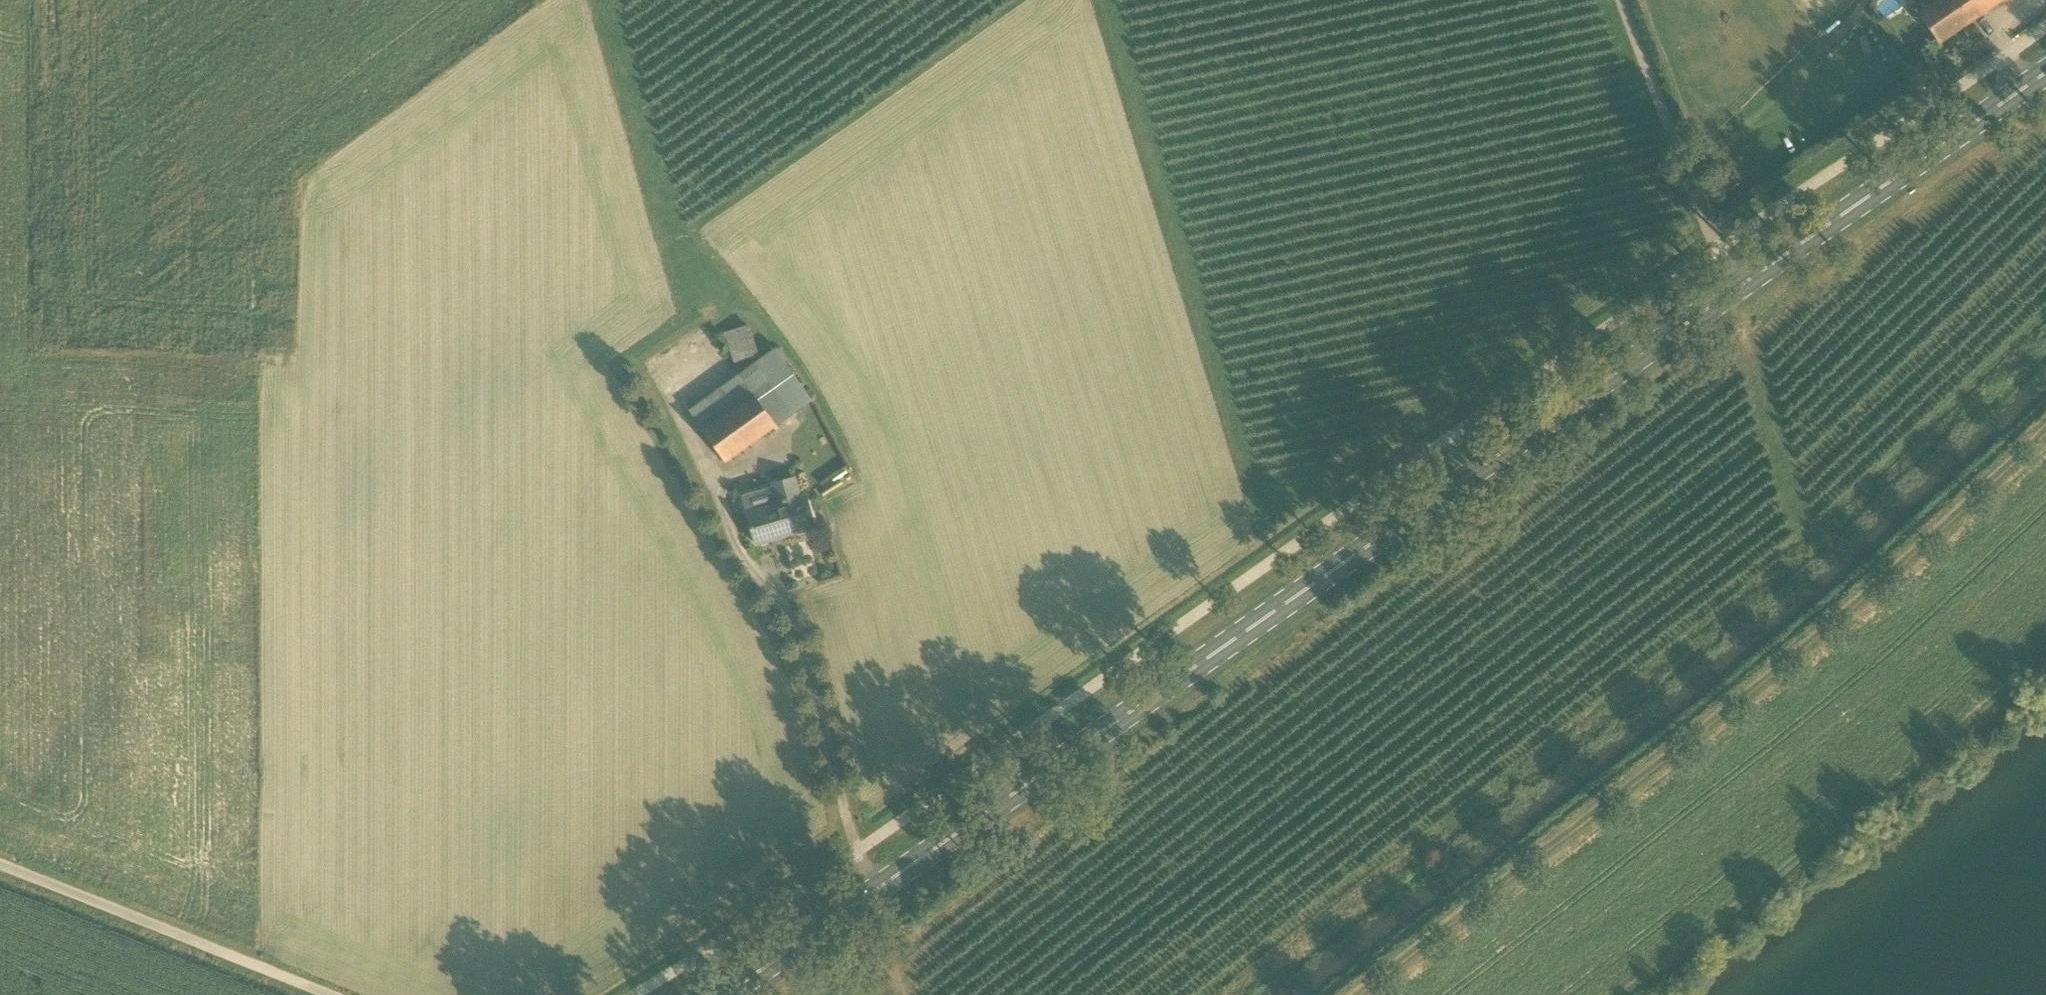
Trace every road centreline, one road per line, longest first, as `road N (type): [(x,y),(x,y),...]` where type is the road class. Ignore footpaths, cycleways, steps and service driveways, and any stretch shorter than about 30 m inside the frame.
road 1 (primary): [(725,994),(1740,285)]
road 2 (primary): [(1740,285),(2045,73)]
road 3 (unclassified): [(330,994),(0,868)]
road 4 (unclassified): [(1740,285),(1714,250),(1623,0)]

